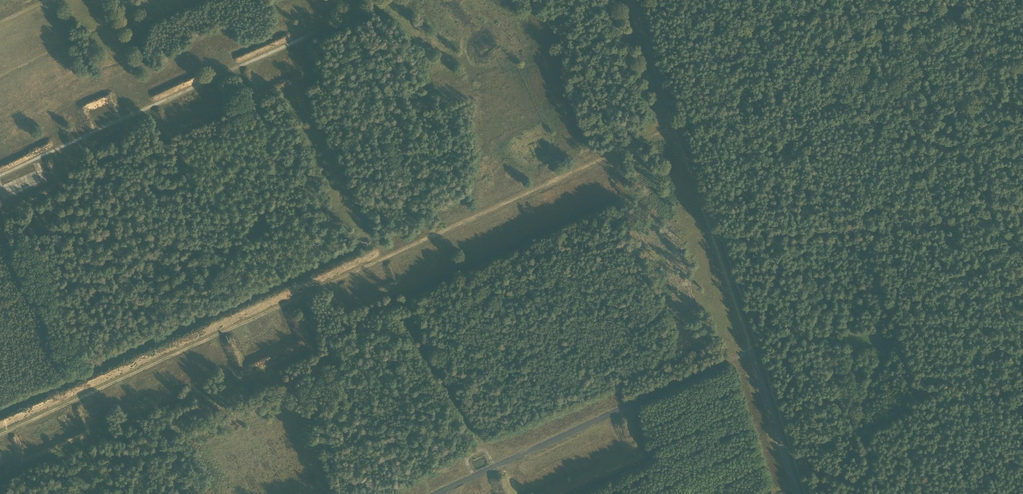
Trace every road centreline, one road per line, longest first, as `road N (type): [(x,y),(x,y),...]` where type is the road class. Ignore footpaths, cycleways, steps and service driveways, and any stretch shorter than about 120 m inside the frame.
road 1 (track): [(0,439),(677,128)]
road 2 (track): [(0,176),(384,0)]
road 3 (track): [(633,0),(752,350)]
road 4 (track): [(438,493),(752,350)]
road 5 (track): [(1022,216),(721,237)]
road 6 (track): [(721,237),(805,493)]
road 7 (track): [(891,0),(995,218)]
road 8 (track): [(752,350),(798,493)]

